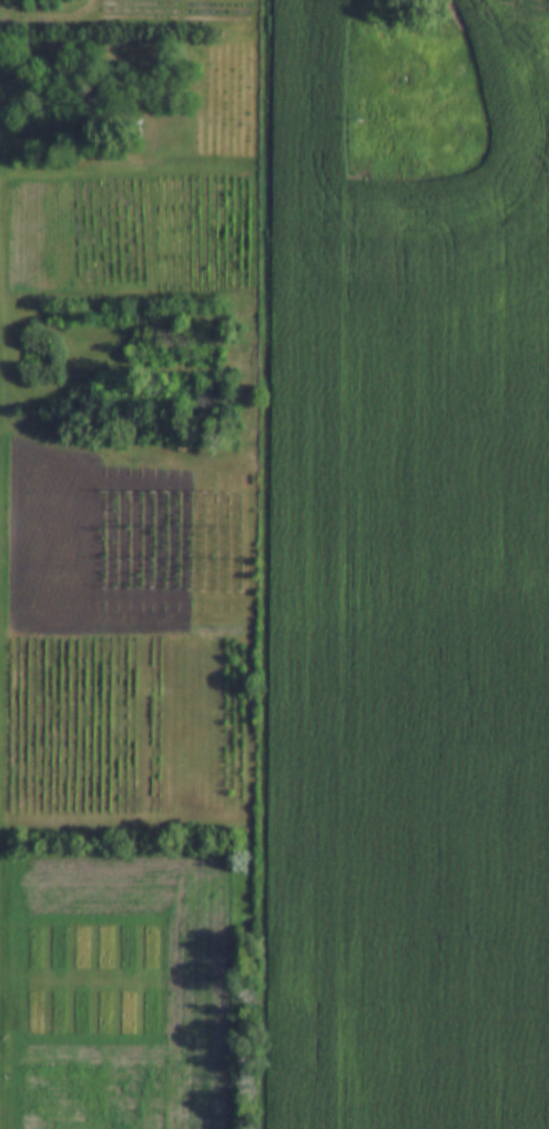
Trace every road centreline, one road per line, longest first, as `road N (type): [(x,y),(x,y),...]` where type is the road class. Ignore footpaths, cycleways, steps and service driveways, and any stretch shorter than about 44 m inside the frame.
road 1 (track): [(0,845),(252,846),(256,0)]

